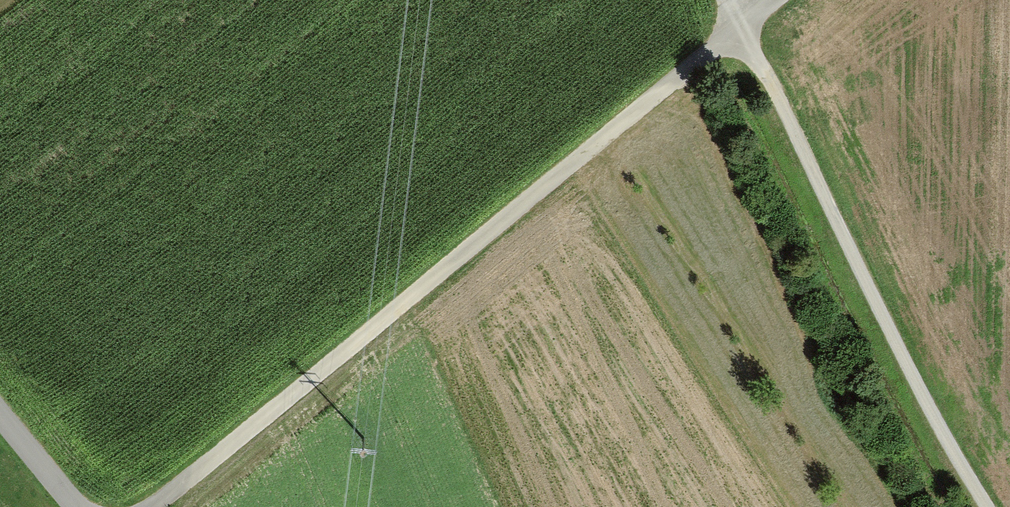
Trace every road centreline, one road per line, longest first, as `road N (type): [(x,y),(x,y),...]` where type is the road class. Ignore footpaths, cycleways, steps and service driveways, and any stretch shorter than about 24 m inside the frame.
road 1 (track): [(143,506),(571,161),(728,22)]
road 2 (track): [(728,22),(1001,506)]
road 3 (unclassified): [(0,411),(76,506)]

